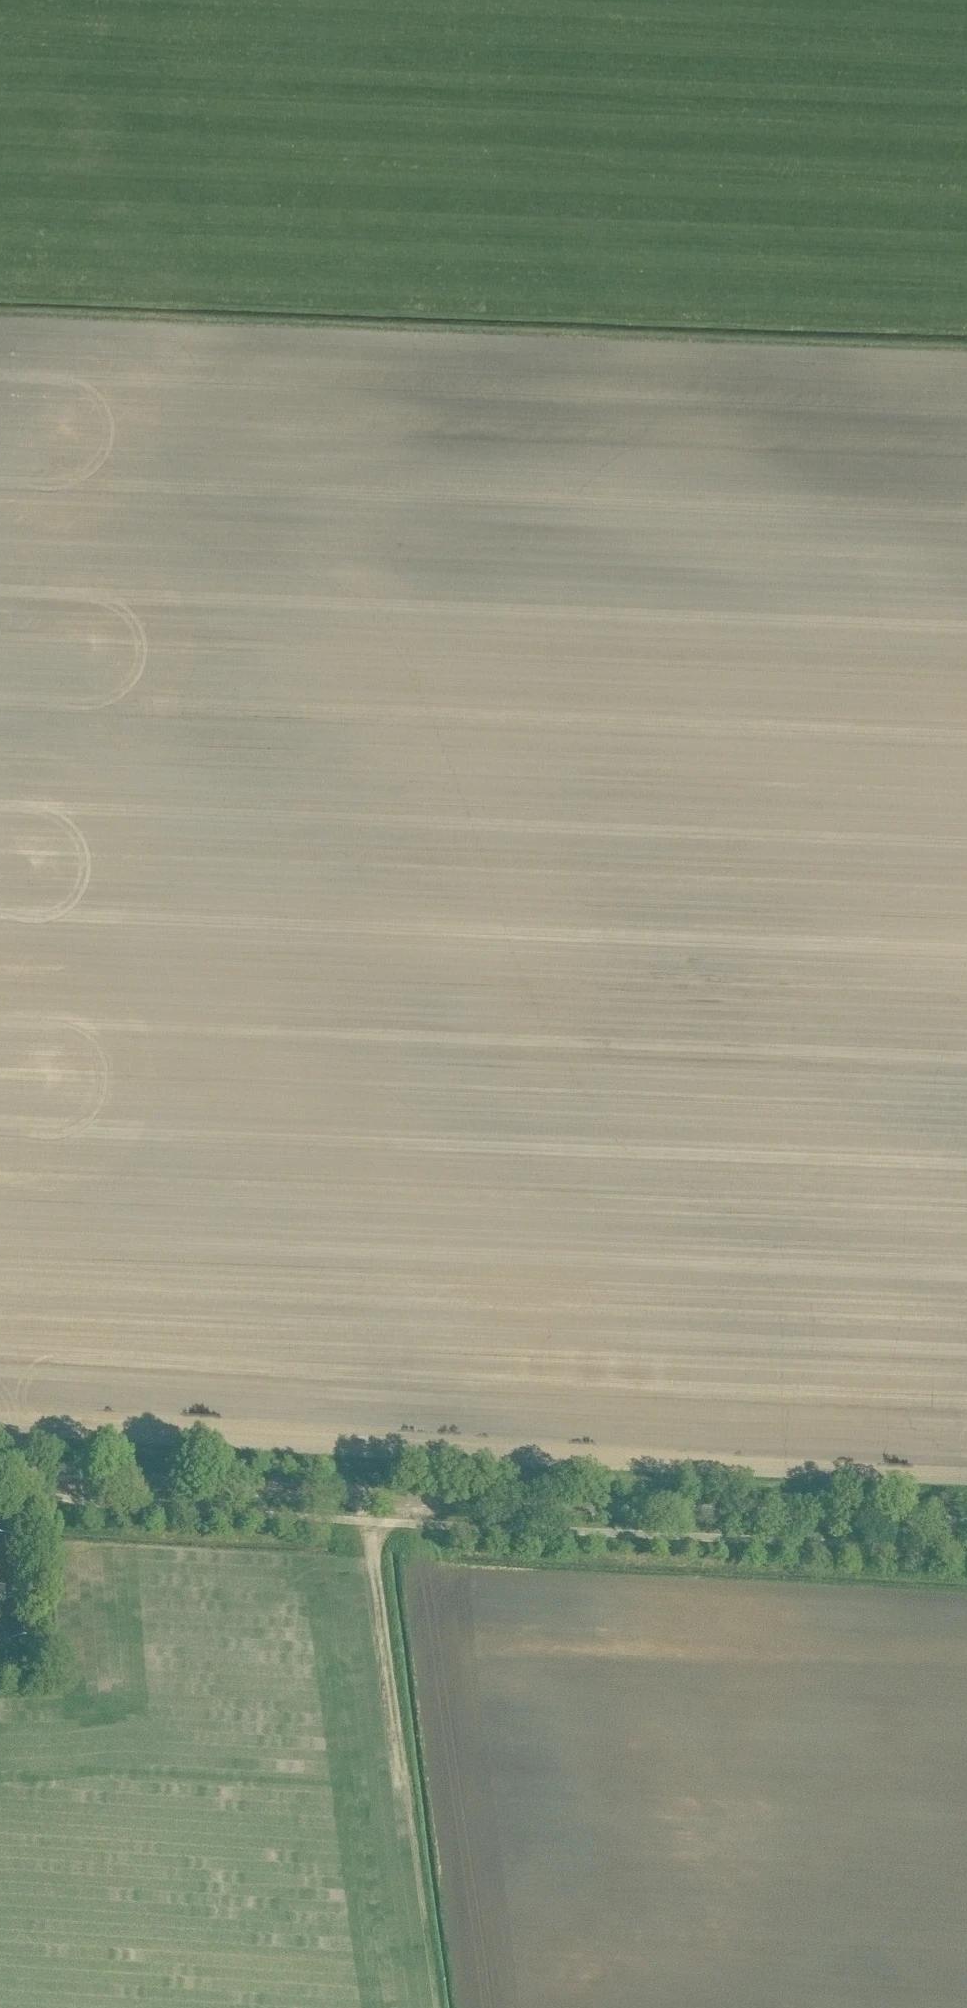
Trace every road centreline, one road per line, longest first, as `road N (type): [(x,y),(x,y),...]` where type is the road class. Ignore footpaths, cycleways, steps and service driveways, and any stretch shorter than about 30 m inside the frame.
road 1 (tertiary): [(966,1530),(0,1476)]

